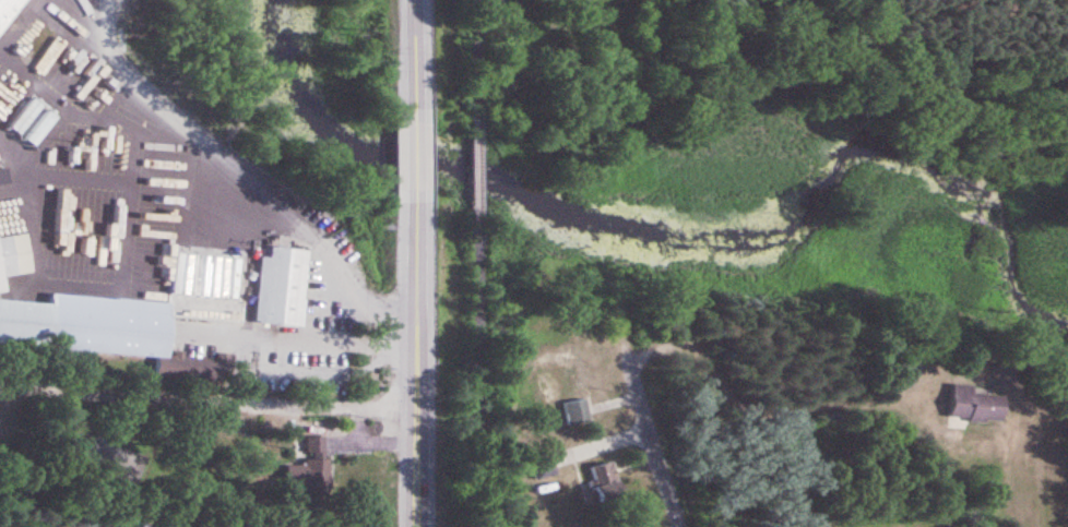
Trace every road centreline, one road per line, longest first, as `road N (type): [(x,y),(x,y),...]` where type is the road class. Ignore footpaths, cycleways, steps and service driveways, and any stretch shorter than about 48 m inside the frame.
road 1 (secondary): [(416,526),(416,191)]
road 2 (residential): [(680,526),(628,363)]
road 3 (secondary): [(415,124),(413,0)]

